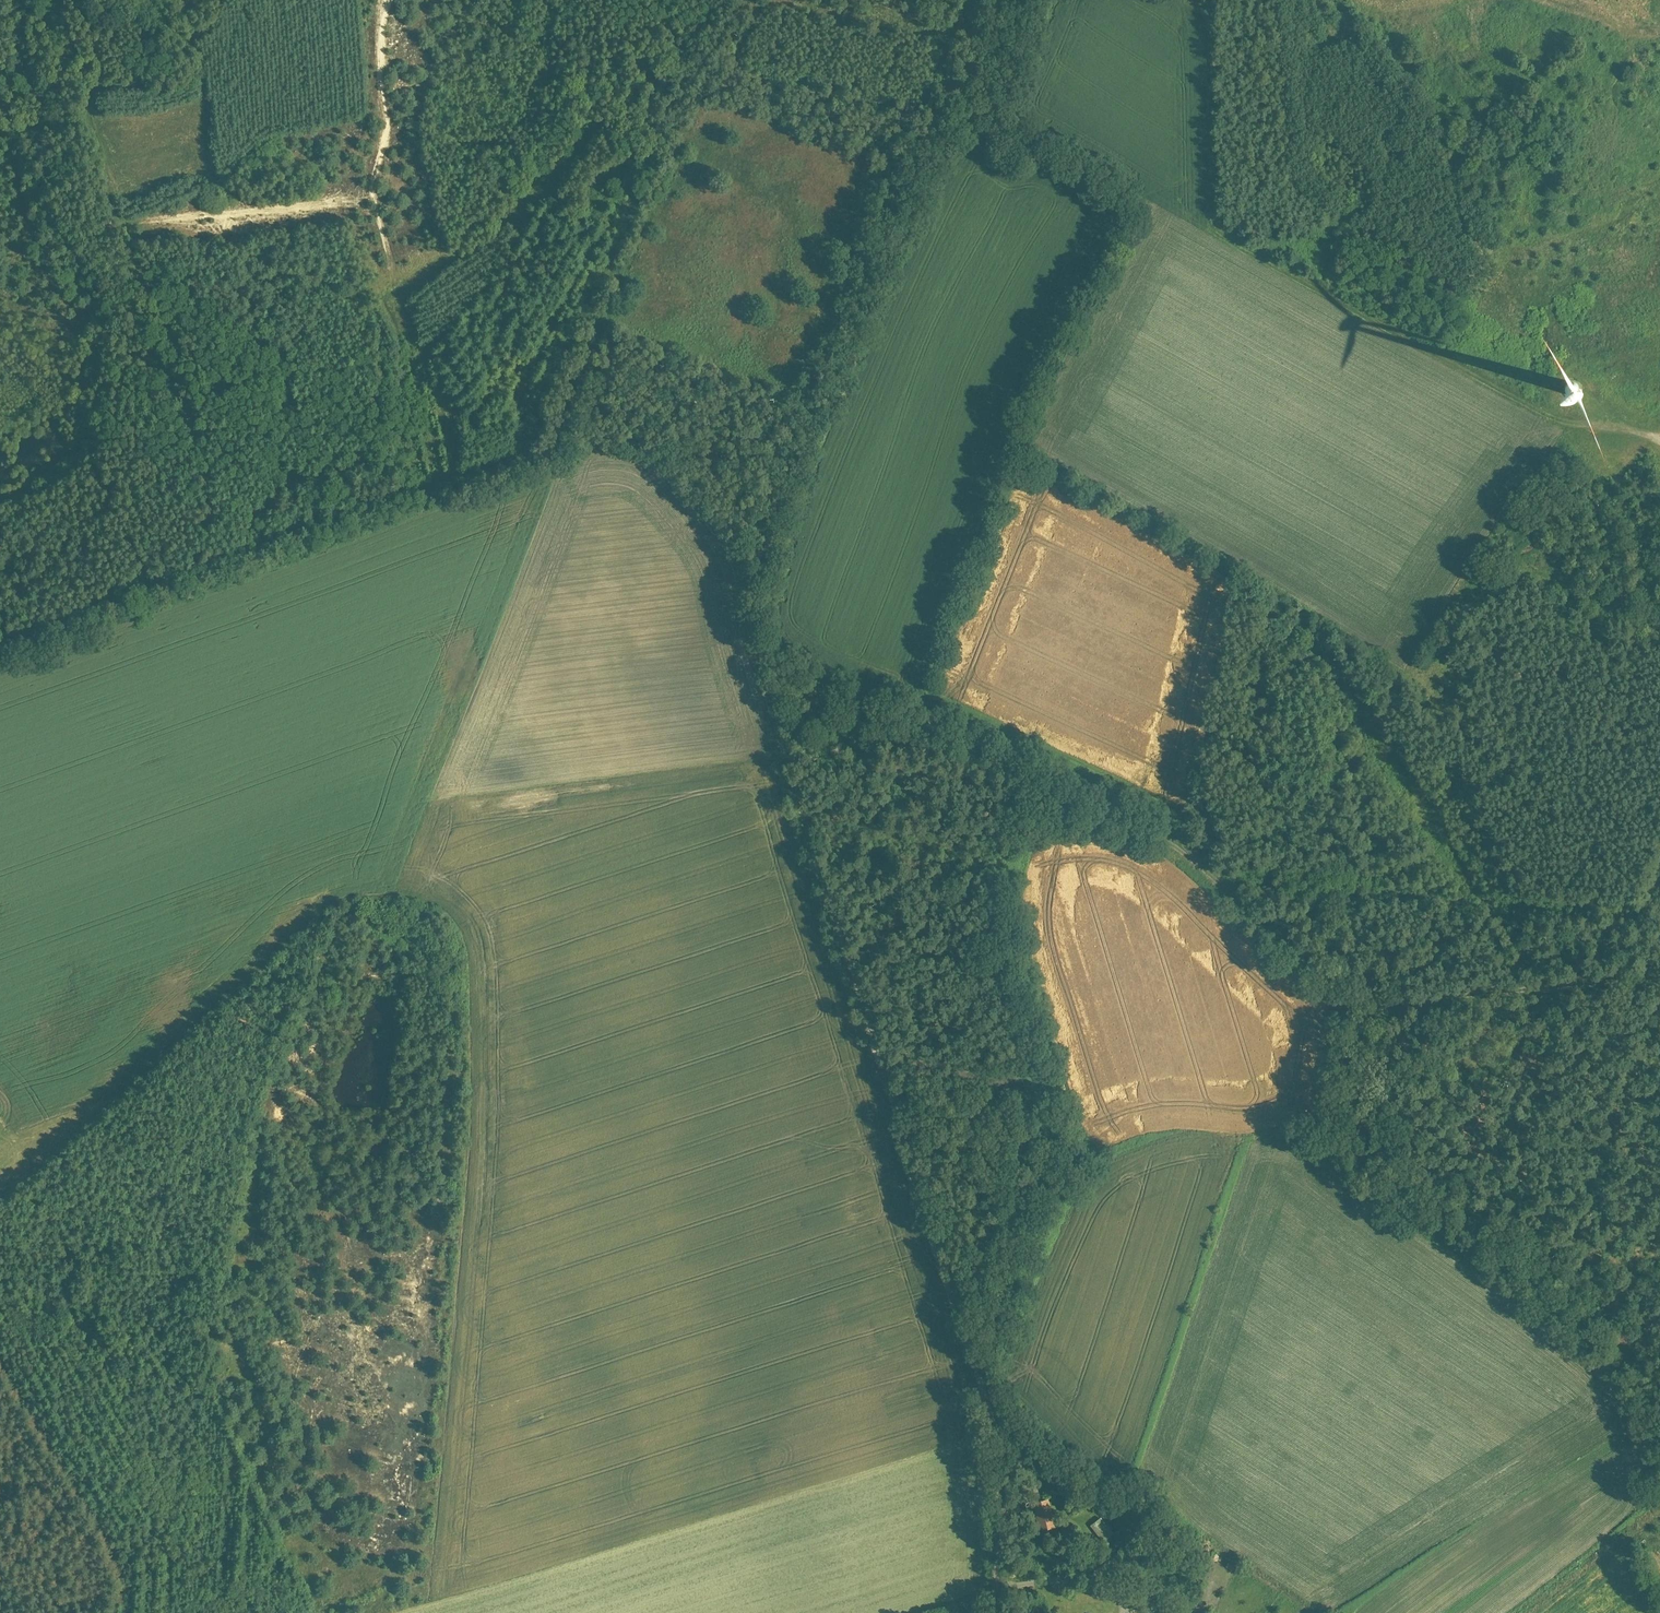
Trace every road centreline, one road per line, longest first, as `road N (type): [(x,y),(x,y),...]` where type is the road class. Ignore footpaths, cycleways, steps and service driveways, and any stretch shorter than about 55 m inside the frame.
road 1 (track): [(995,1612),(997,1424),(981,1363),(725,532),(685,479)]
road 2 (track): [(760,644),(889,694),(1217,859),(1343,982),(1369,992),(1659,968)]
road 3 (track): [(1008,0),(995,90),(986,97),(902,103),(738,72),(703,83),(609,326),(618,401),(647,447),(685,479)]
road 4 (track): [(609,326),(561,445),(0,657)]
road 5 (track): [(452,486),(372,205),(392,121),(384,91),(385,0)]
road 6 (track): [(372,195),(137,220)]

